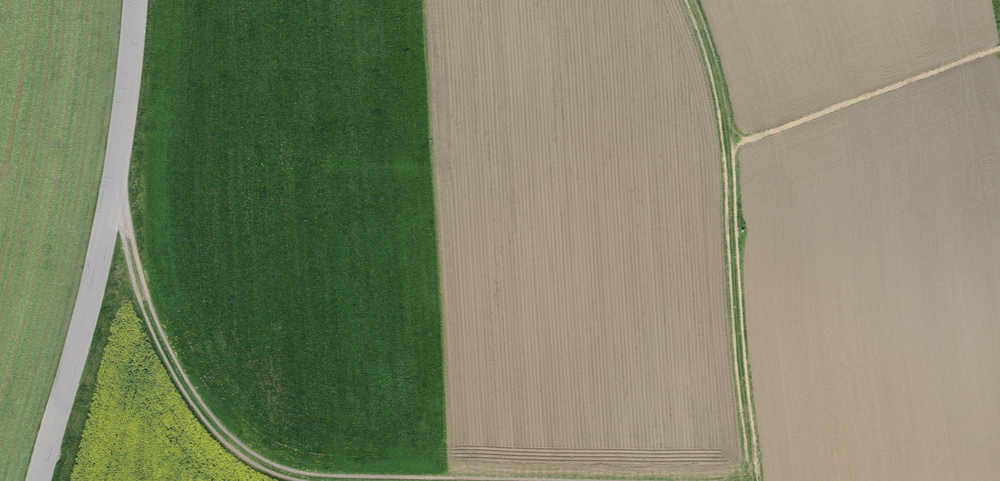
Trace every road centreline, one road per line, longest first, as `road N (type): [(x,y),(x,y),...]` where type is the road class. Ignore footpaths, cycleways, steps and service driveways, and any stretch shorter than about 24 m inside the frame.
road 1 (unclassified): [(38,480),(104,236),(136,0)]
road 2 (track): [(113,187),(153,323),(215,427),(285,473),(351,480)]

